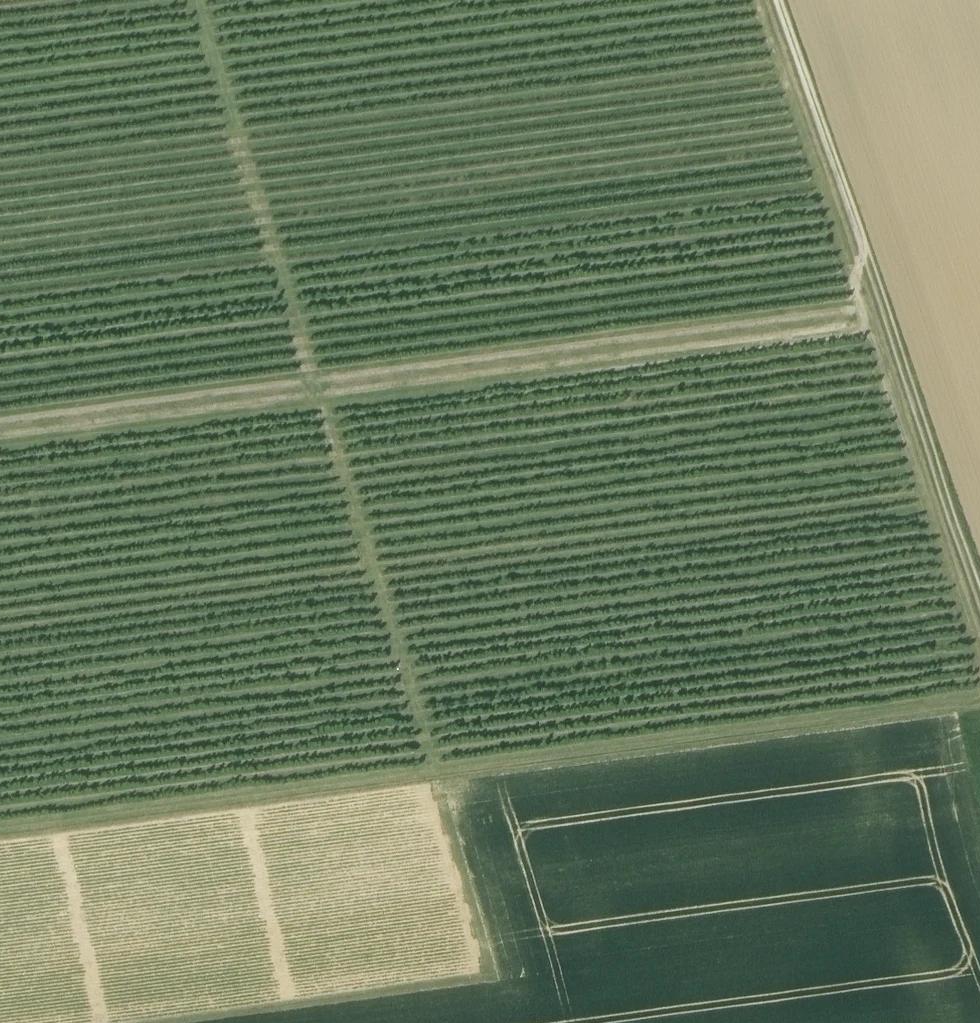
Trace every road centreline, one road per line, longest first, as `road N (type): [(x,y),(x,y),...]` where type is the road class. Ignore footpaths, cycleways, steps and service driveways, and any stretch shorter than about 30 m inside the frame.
road 1 (track): [(791,0),(979,550)]

